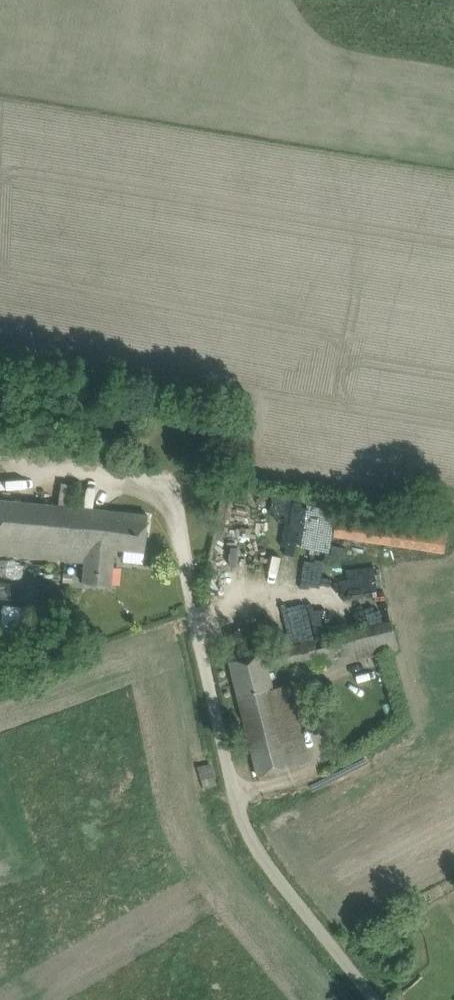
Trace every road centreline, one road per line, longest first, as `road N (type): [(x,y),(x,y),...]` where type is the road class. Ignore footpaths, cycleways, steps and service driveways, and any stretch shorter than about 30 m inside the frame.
road 1 (unclassified): [(373,999),(248,831),(185,564)]

